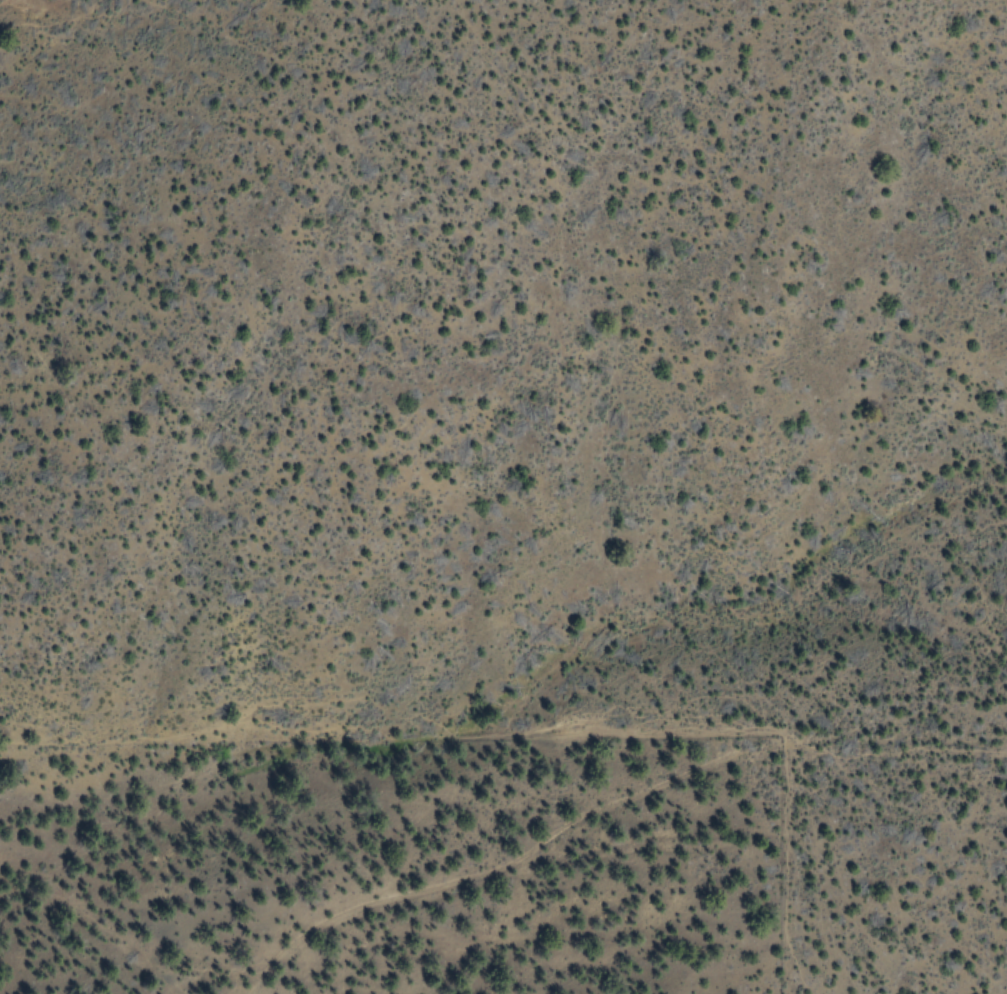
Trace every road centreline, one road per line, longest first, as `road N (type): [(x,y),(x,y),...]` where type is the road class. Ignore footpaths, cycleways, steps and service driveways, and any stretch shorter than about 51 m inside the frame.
road 1 (residential): [(253,993),(314,935),(398,893),(904,737),(1006,735)]

